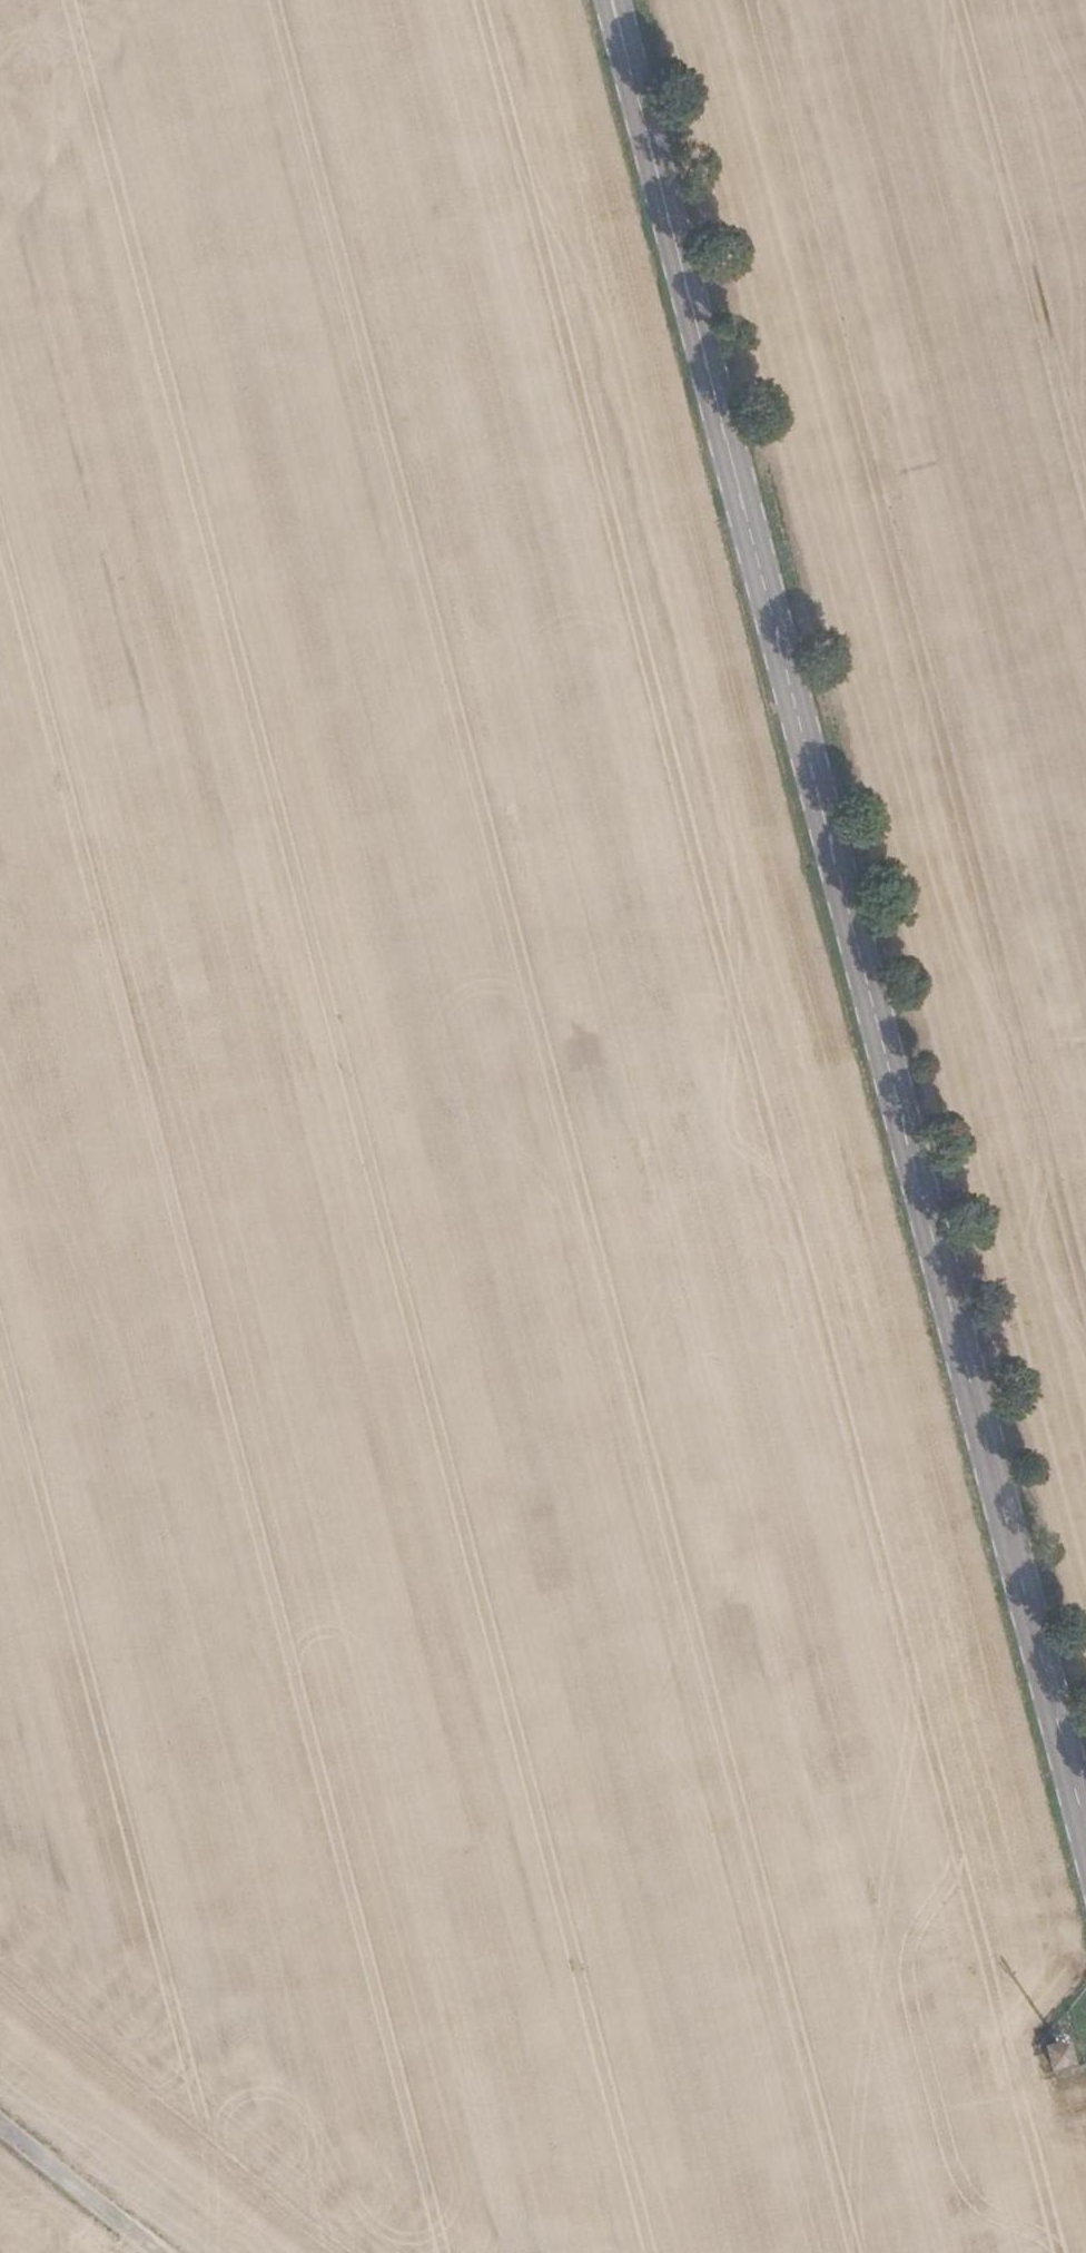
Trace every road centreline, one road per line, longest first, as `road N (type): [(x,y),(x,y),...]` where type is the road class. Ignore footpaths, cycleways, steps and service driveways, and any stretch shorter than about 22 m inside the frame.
road 1 (primary): [(613,0),(1085,1840)]
road 2 (track): [(0,2128),(155,2252)]

